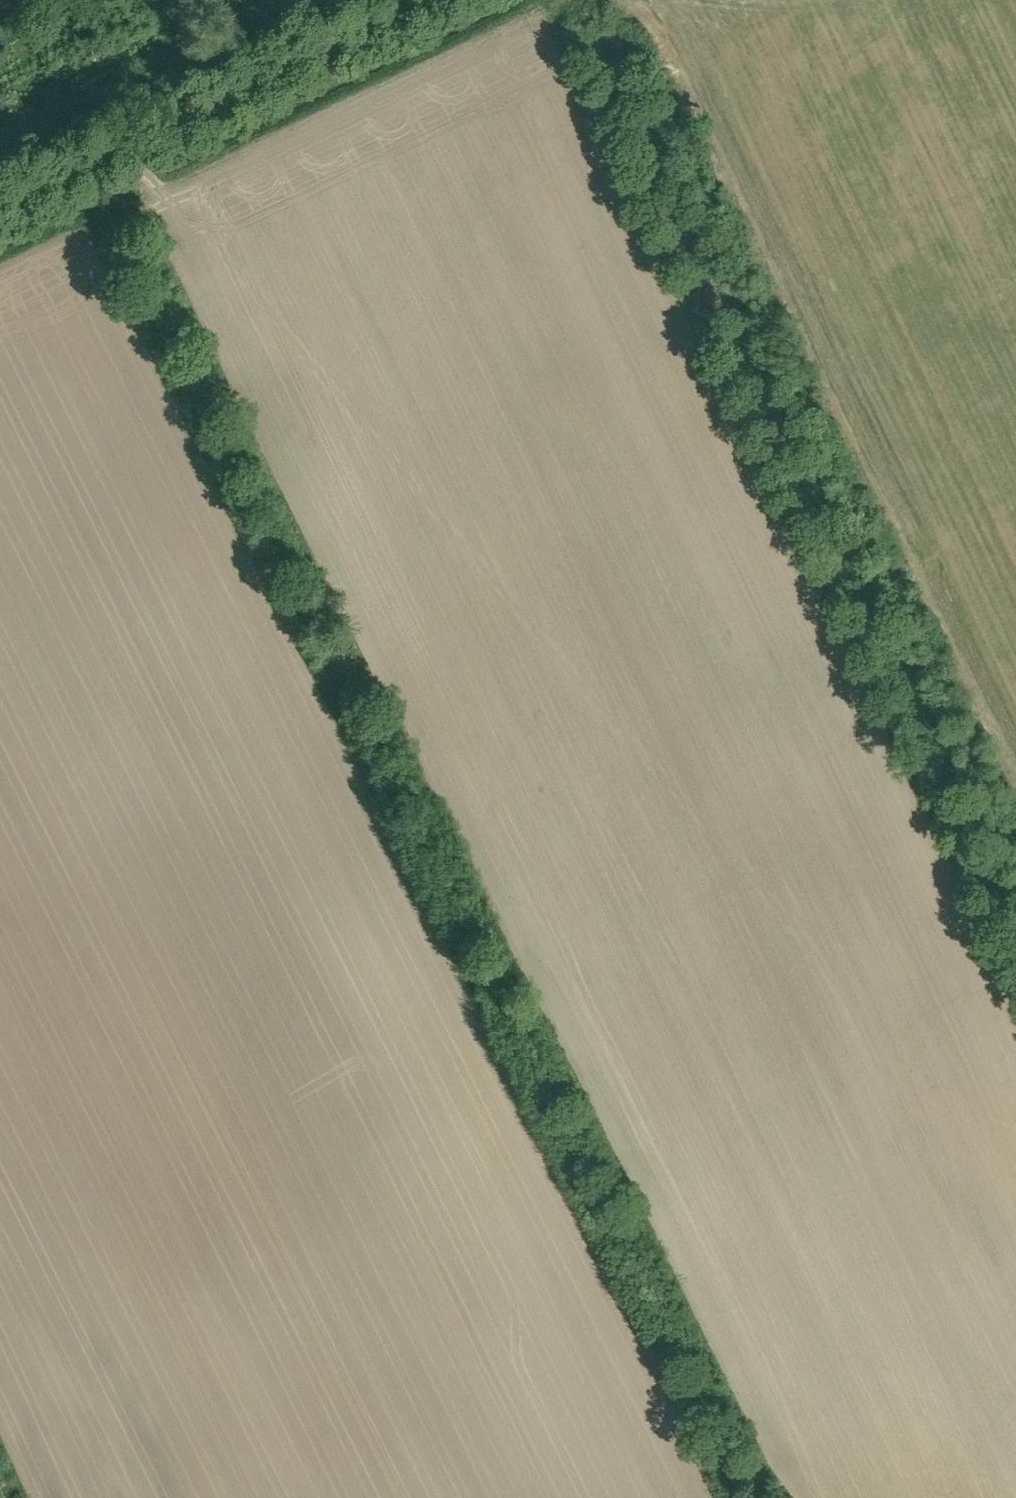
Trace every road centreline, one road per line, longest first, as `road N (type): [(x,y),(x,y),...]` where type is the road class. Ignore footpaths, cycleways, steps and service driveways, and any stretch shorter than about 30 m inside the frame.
road 1 (unclassified): [(0,208),(442,0)]

